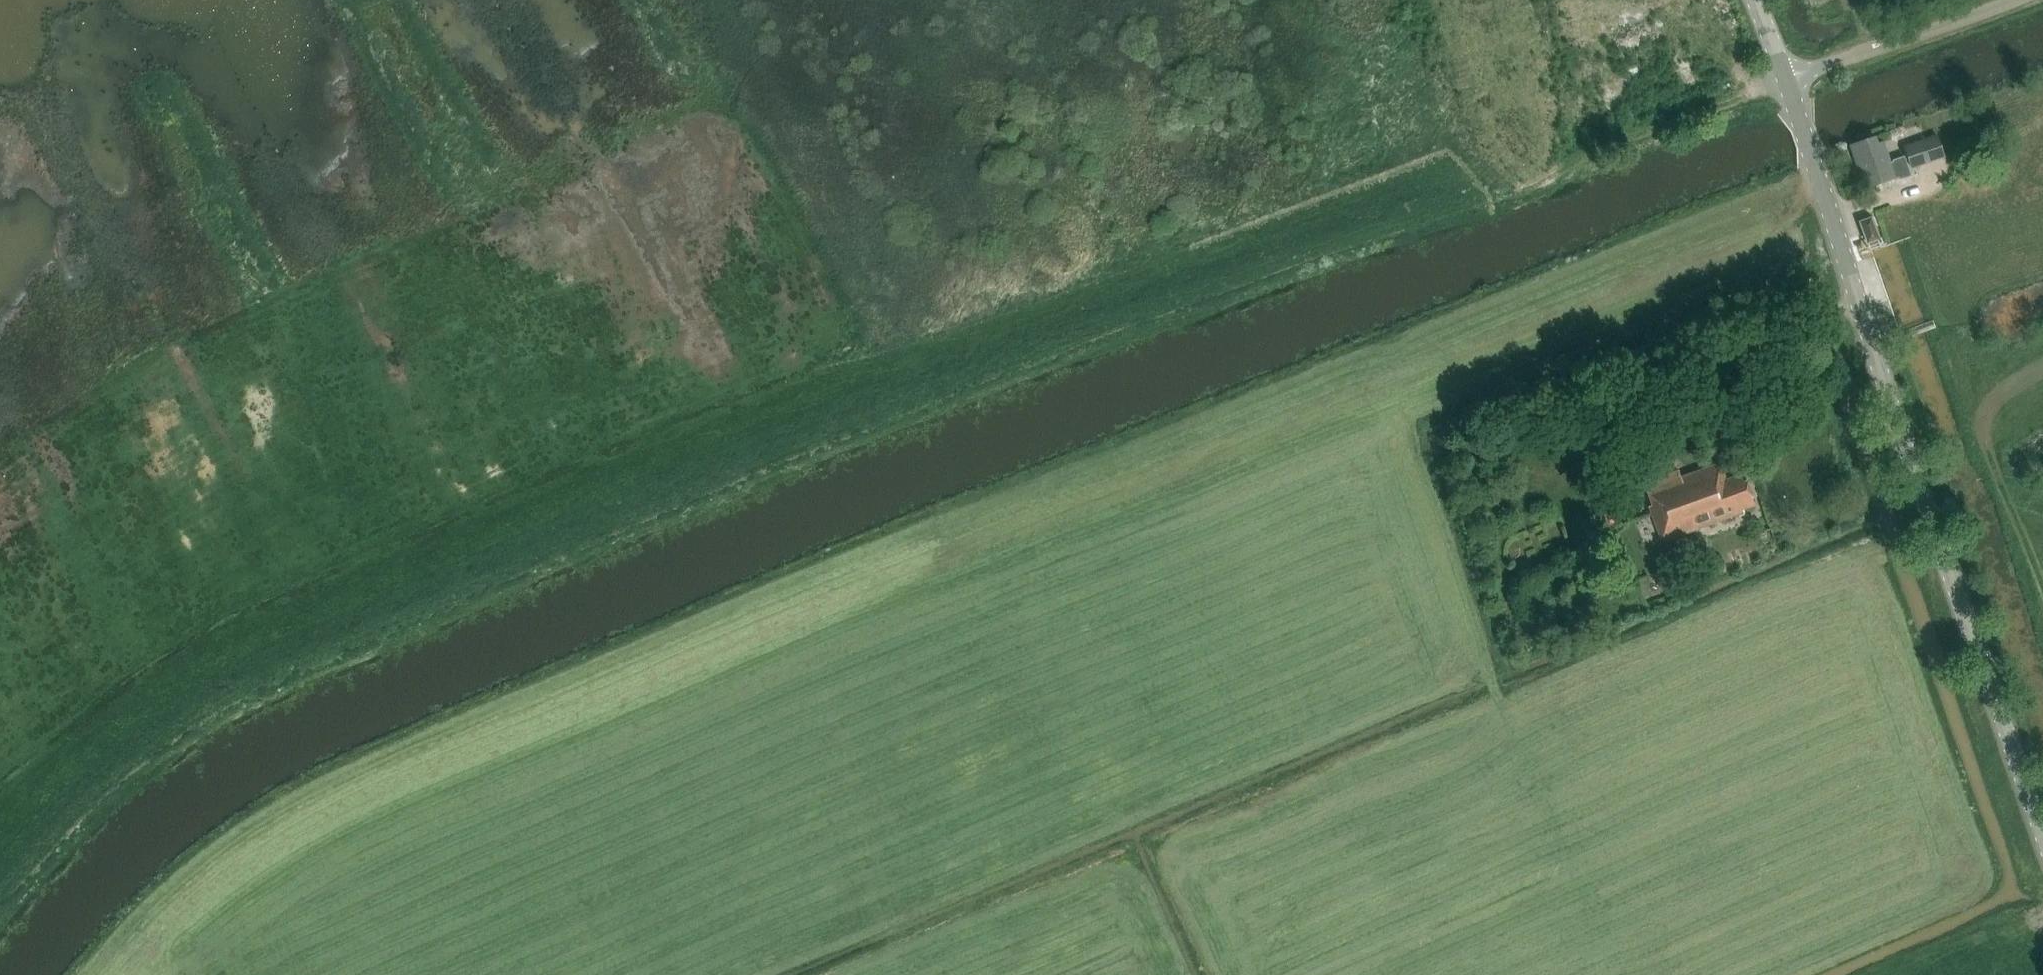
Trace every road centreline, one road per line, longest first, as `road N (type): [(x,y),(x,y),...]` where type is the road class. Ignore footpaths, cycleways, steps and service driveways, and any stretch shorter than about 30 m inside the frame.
road 1 (tertiary): [(2042,816),(1787,74)]
road 2 (unclassified): [(1787,74),(1988,0)]

